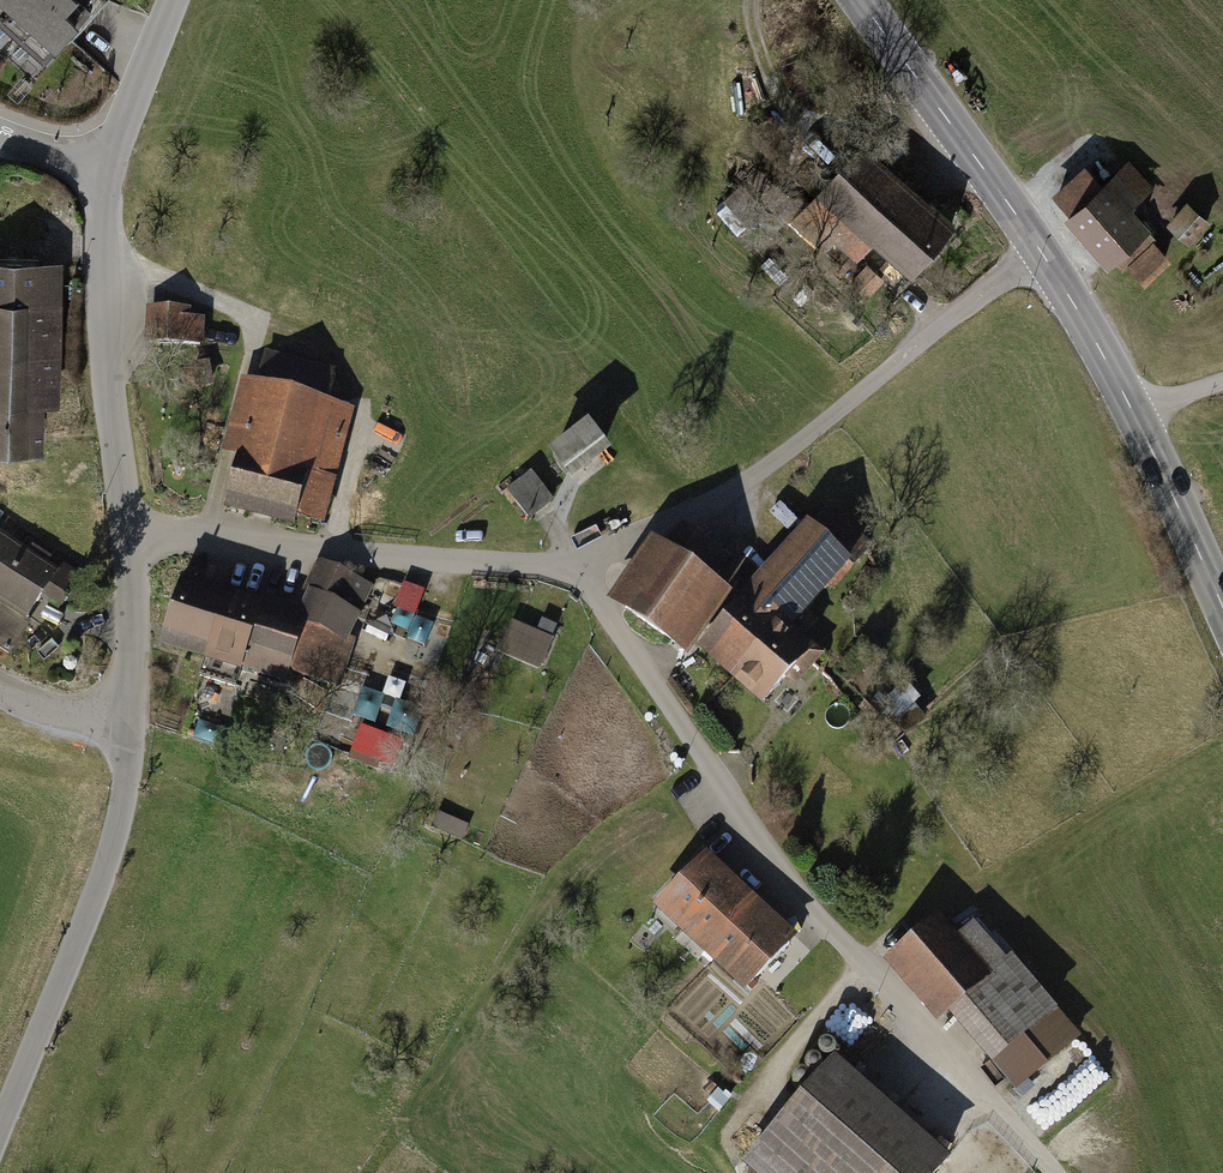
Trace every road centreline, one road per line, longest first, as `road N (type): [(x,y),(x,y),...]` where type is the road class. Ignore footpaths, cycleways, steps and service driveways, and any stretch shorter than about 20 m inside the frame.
road 1 (residential): [(562,571),(593,599),(739,826),(815,927),(1044,1172)]
road 2 (residential): [(562,571),(689,514),(825,428),(1039,250)]
road 3 (residential): [(130,535),(562,571)]
road 4 (unclassified): [(129,738),(107,864),(0,1128)]
road 5 (unclassified): [(112,162),(107,319),(130,535)]
road 6 (tertiary): [(1039,250),(858,0)]
road 7 (tertiary): [(1222,611),(1135,423)]
road 8 (unclassified): [(130,535),(129,738)]
road 9 (tertiary): [(1135,423),(1039,250)]
road 10 (unclassified): [(173,0),(112,162)]
road 11 (residential): [(0,694),(129,738)]

